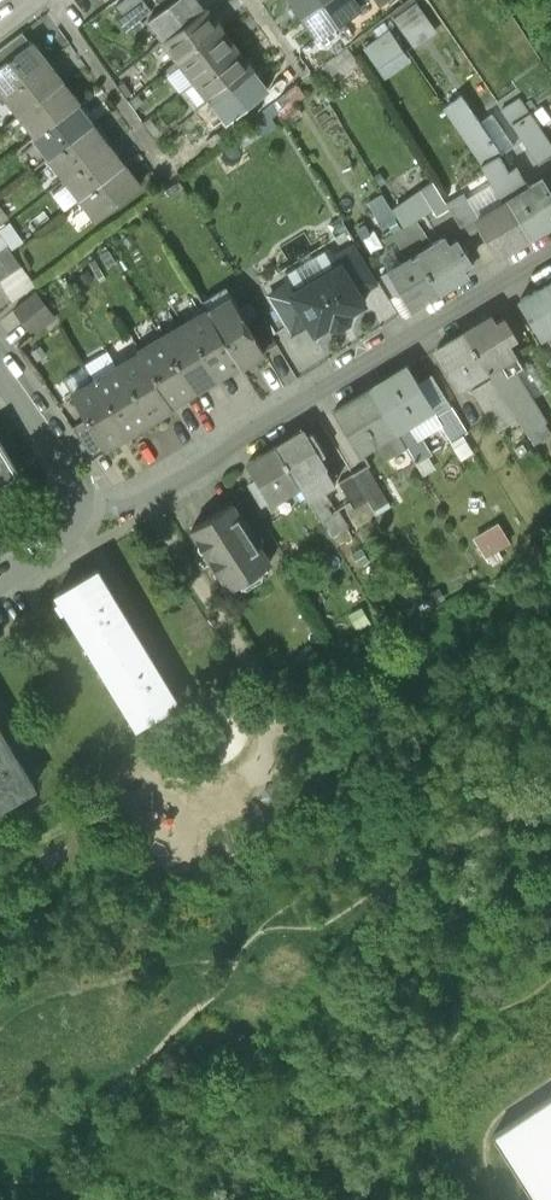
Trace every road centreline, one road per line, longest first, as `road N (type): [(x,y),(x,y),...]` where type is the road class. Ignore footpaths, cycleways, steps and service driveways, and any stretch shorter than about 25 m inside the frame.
road 1 (residential): [(84,532),(550,253)]
road 2 (residential): [(84,532),(0,391)]

